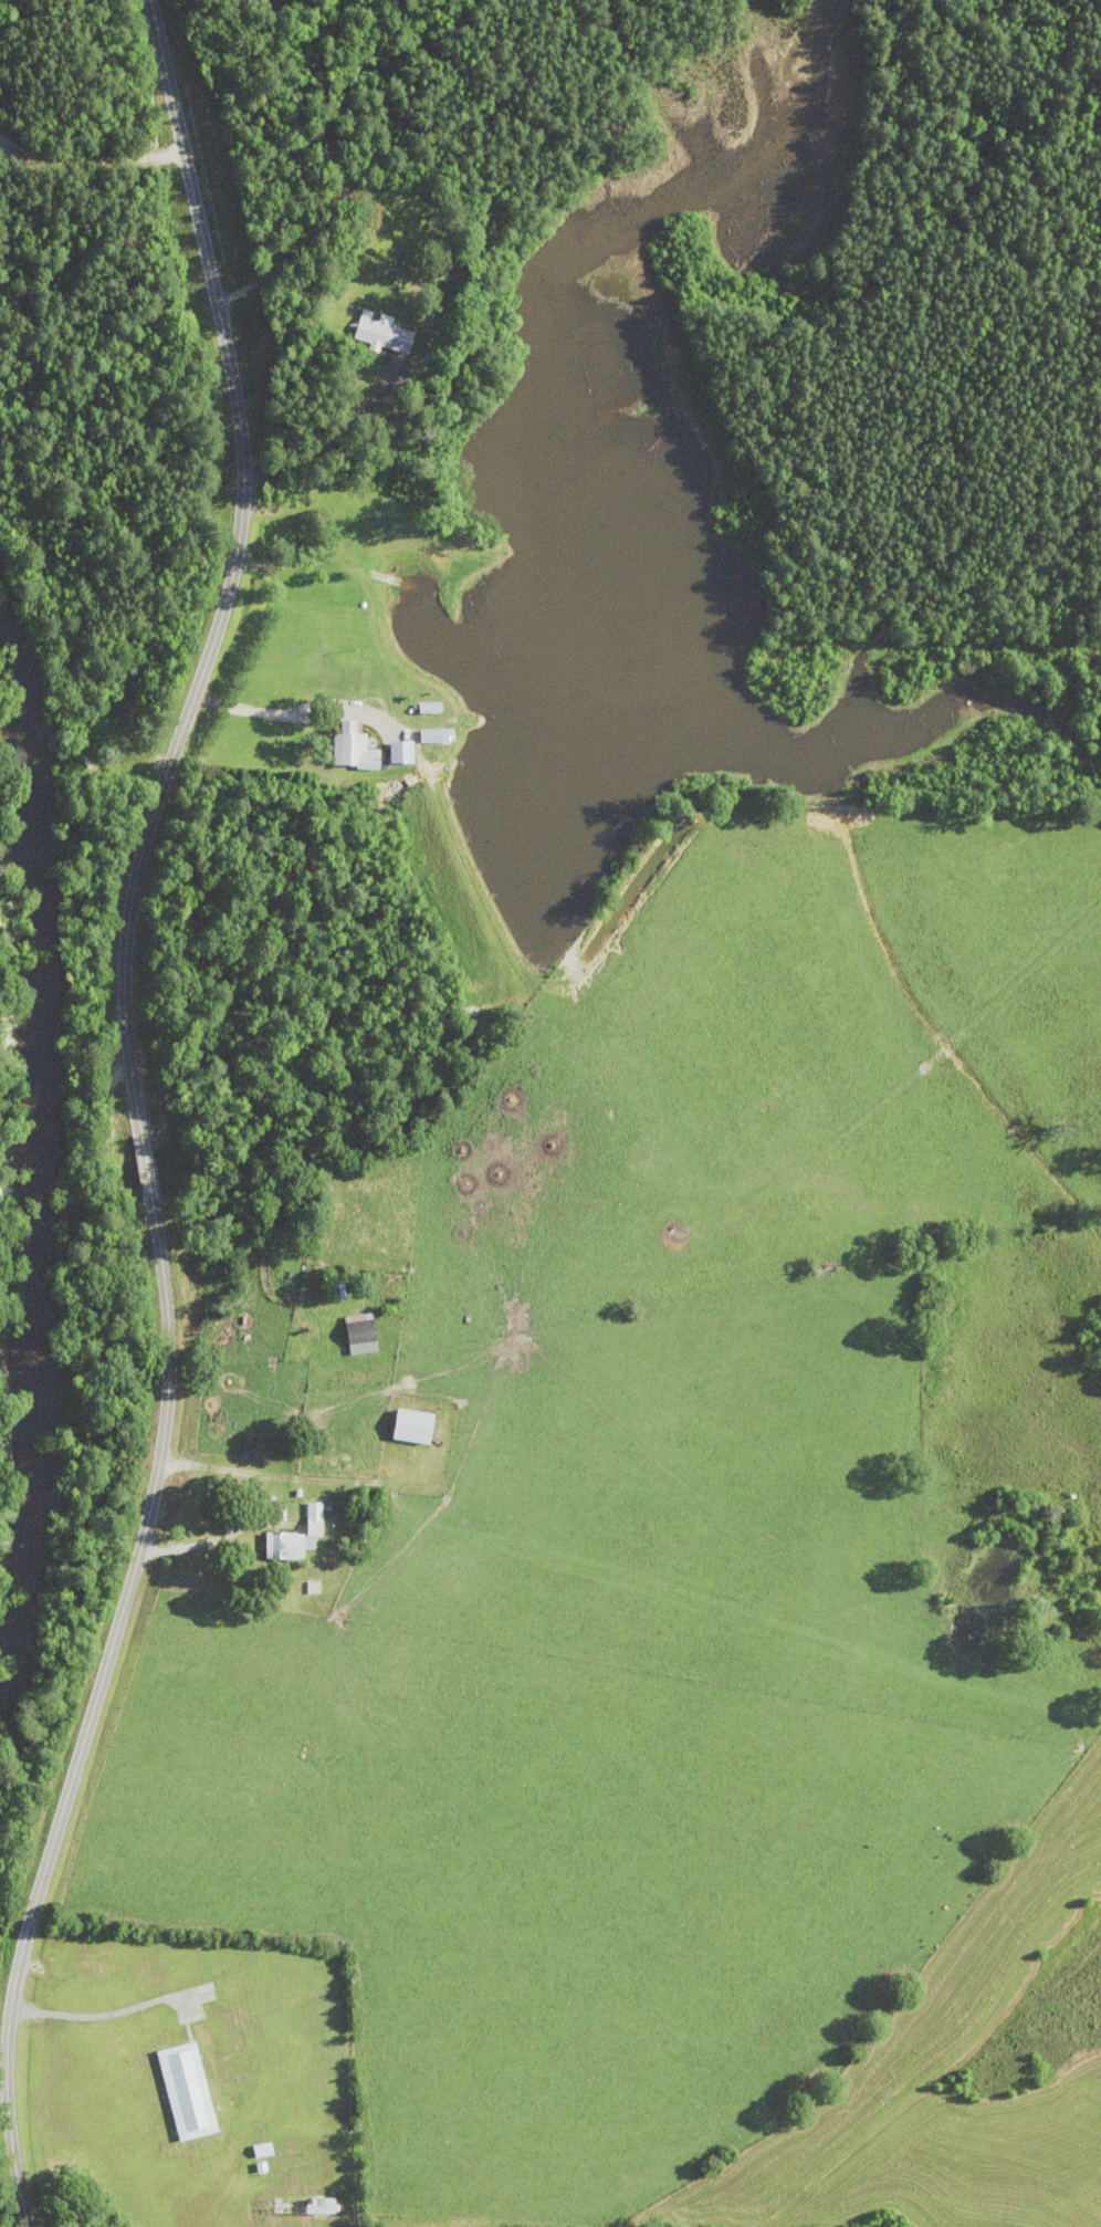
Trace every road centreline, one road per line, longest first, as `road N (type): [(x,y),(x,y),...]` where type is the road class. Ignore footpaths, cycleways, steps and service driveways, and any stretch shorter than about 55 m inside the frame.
road 1 (tertiary): [(139,1132),(112,959),(133,841),(217,626),(242,498),(238,424),(182,156),(162,0)]
road 2 (tertiary): [(26,2226),(6,2084),(9,2005),(23,1924),(141,1530),(162,1416),(165,1317),(150,1200)]
road 3 (residential): [(182,156),(334,60),(283,0)]

